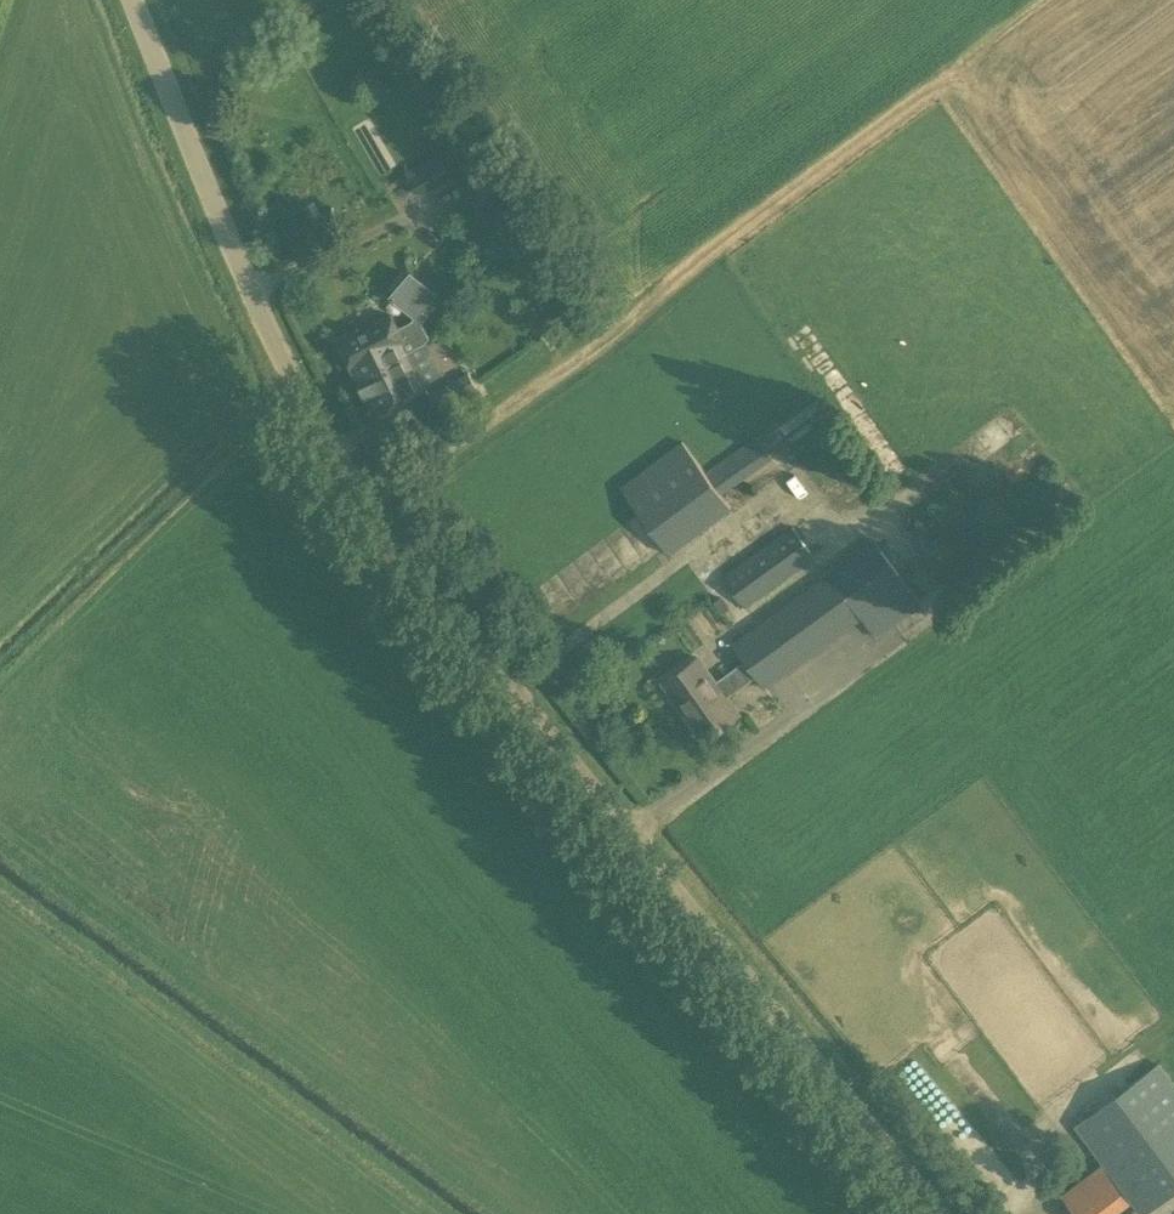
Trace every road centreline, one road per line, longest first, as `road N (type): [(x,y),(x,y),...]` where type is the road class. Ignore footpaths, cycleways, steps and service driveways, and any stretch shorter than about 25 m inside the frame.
road 1 (unclassified): [(935,1213),(424,603),(298,410),(127,0)]

